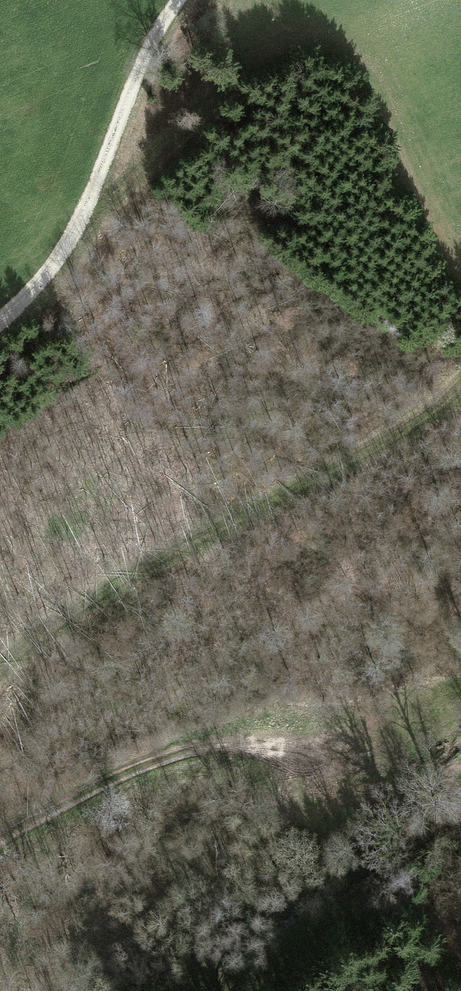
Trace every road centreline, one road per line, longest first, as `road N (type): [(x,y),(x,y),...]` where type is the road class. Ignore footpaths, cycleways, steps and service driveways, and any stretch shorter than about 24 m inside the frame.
road 1 (track): [(0,674),(142,566),(389,436),(460,385)]
road 2 (track): [(0,841),(61,802),(209,741),(460,681)]
road 3 (track): [(183,0),(113,133),(56,276),(0,324)]
road 4 (track): [(0,961),(124,897)]

